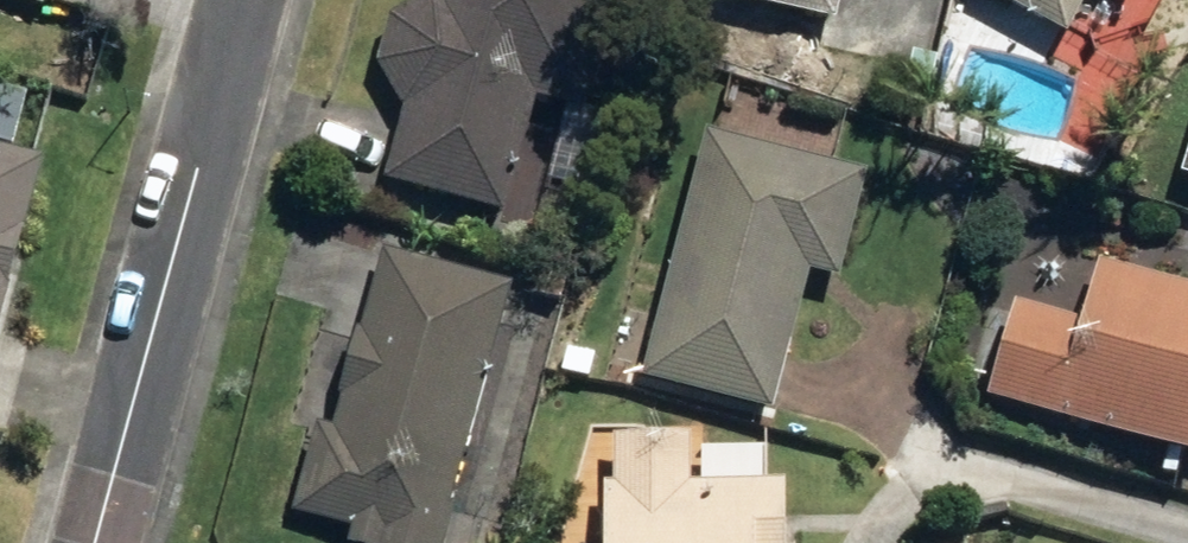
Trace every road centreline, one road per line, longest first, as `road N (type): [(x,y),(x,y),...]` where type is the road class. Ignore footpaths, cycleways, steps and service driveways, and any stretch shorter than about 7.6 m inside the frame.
road 1 (residential): [(102,542),(238,0)]

